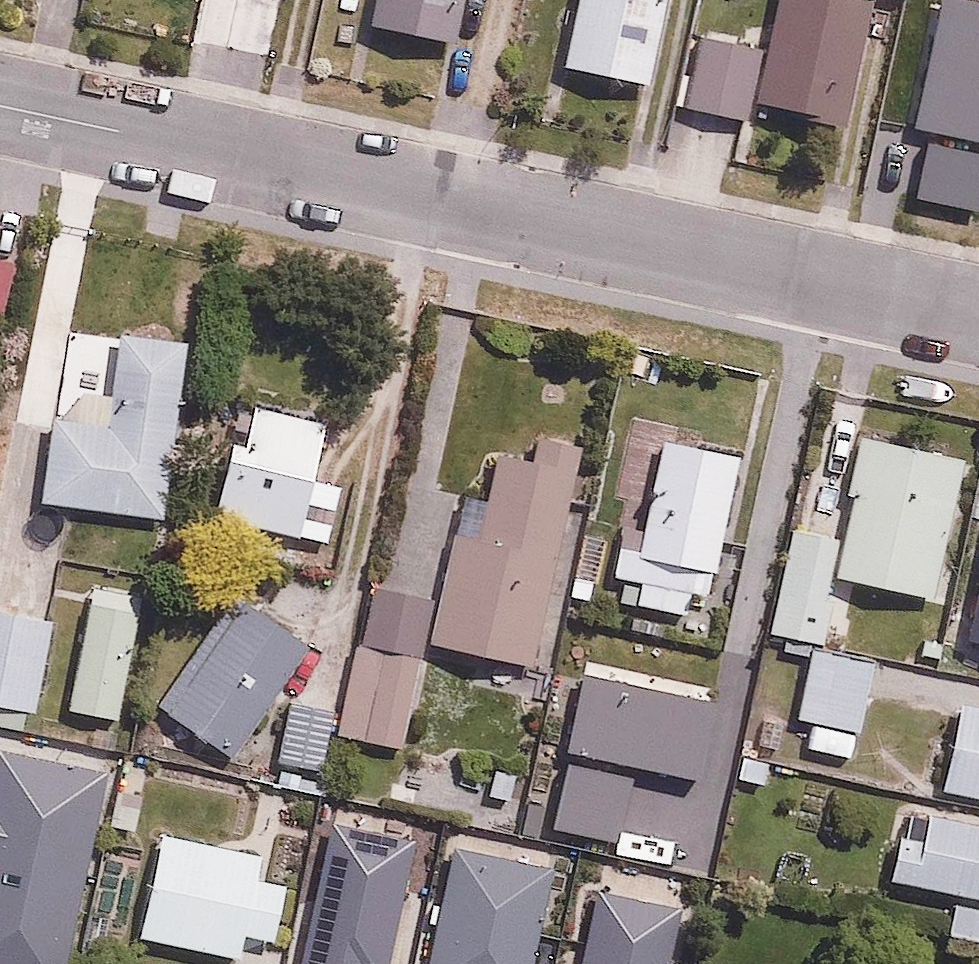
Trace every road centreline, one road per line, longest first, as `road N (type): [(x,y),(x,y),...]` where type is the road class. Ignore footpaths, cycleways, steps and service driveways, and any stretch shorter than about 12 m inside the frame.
road 1 (residential): [(978,311),(0,107)]

